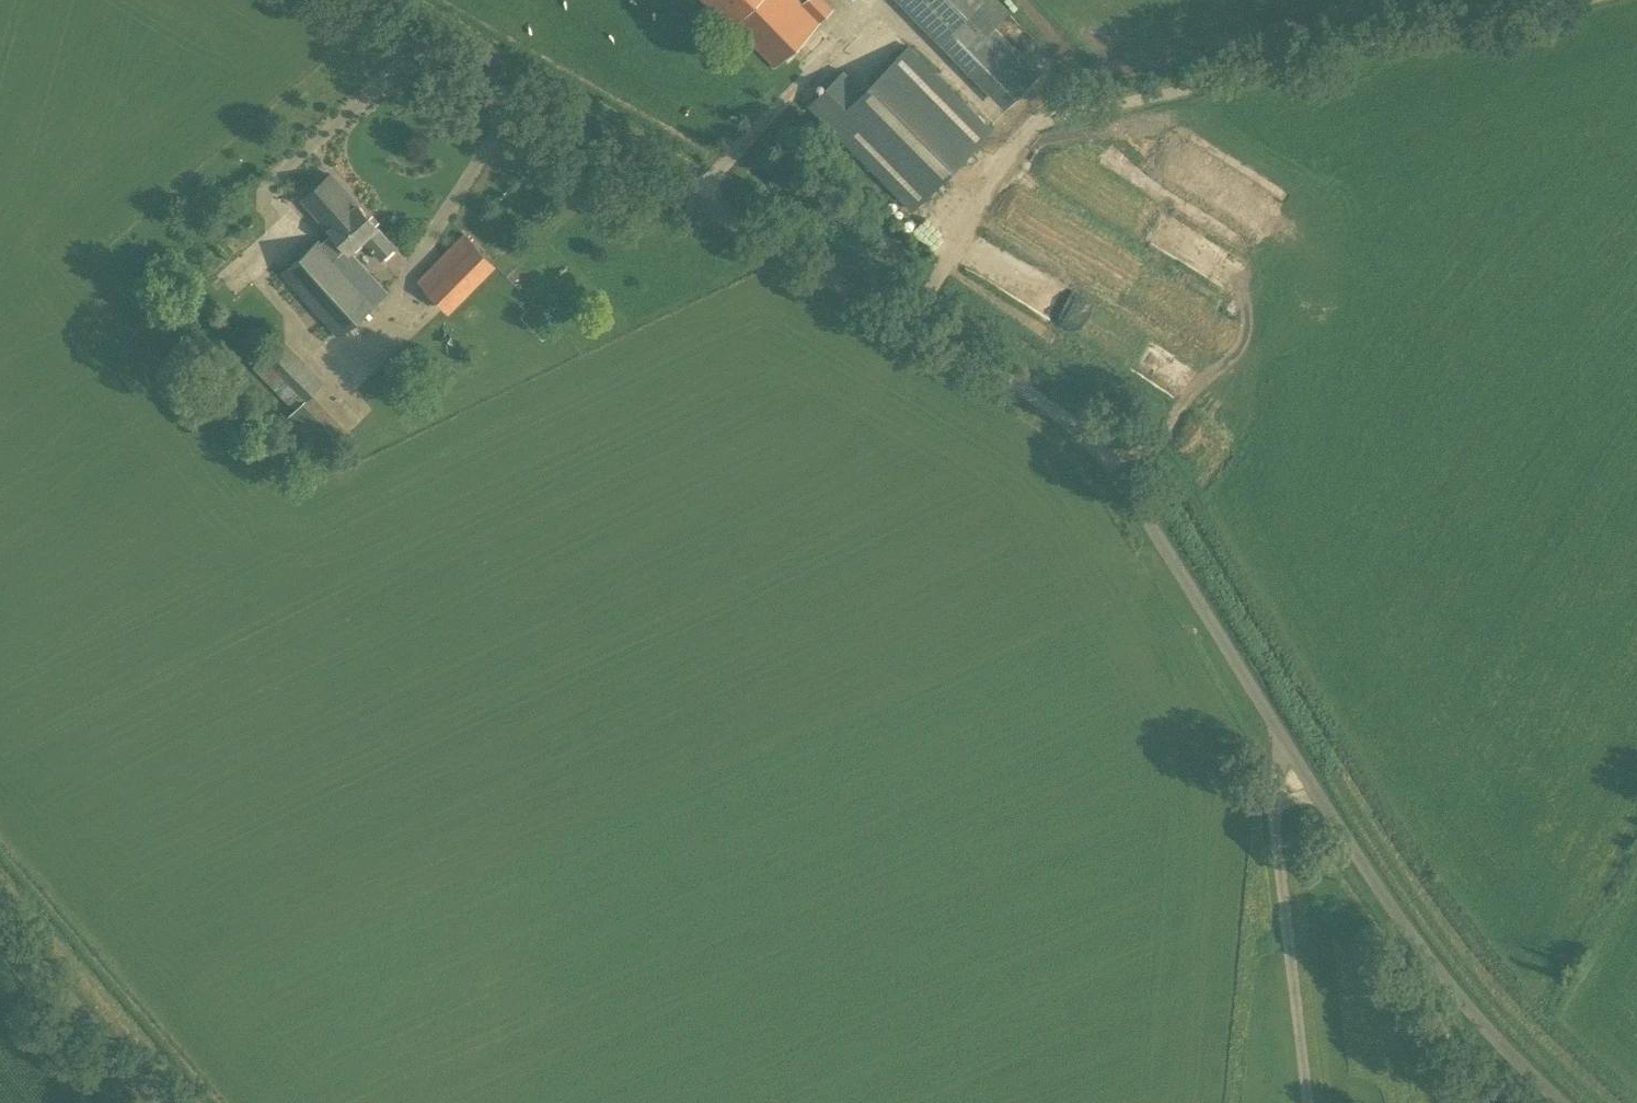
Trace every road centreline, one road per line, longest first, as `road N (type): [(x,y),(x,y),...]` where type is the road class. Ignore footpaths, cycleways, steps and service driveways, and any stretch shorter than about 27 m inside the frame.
road 1 (unclassified): [(1565,1102),(1465,1009),(1125,479),(1061,410),(373,0)]
road 2 (unclassified): [(164,1102),(0,911)]

